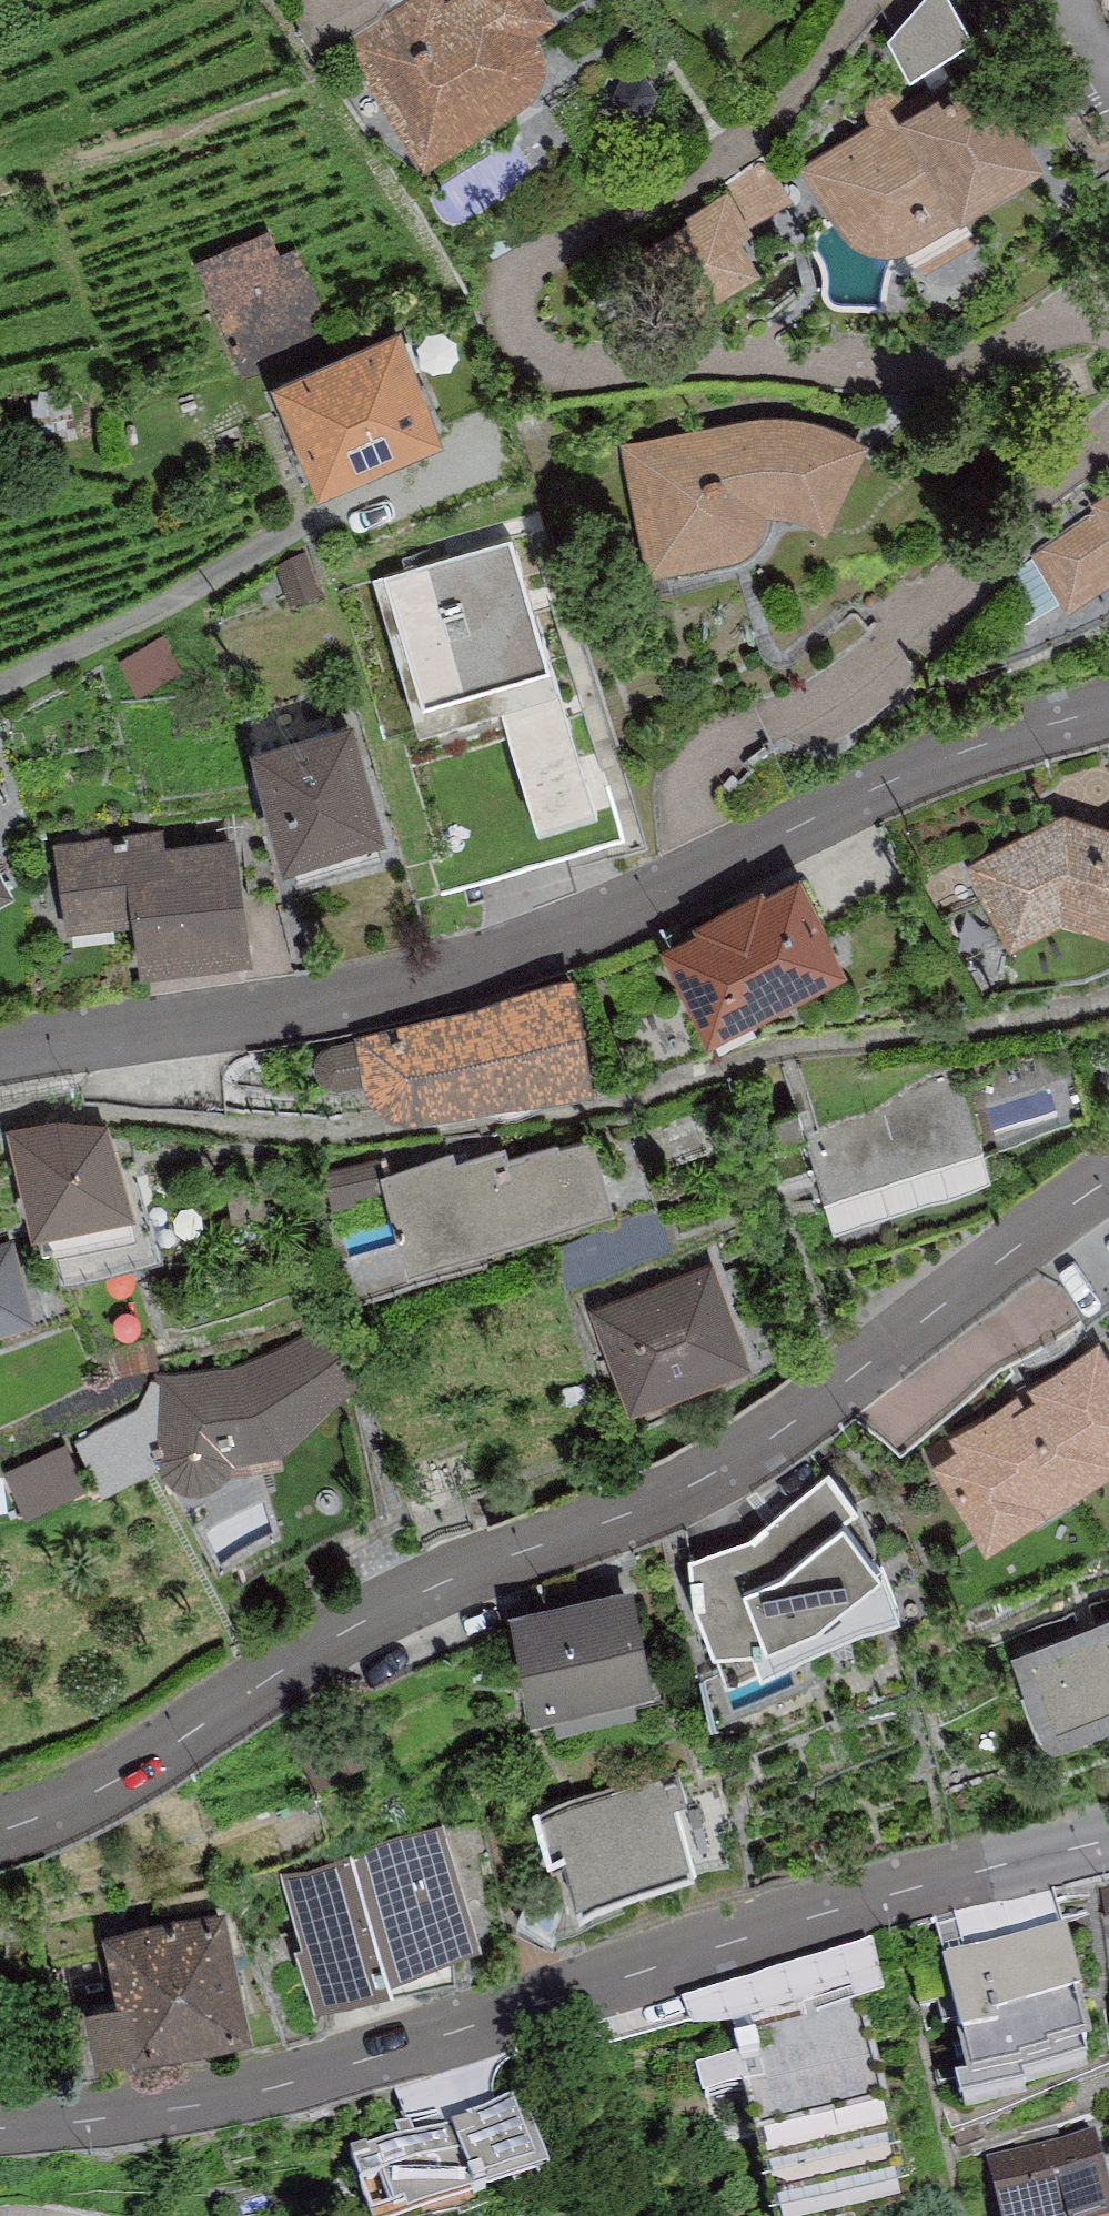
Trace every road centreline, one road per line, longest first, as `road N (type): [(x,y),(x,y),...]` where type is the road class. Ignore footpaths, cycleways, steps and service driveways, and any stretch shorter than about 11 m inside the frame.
road 1 (secondary): [(0,1833),(182,1742),(392,1598),(705,1477),(1108,1175)]
road 2 (secondary): [(1108,711),(1058,721),(551,938),(367,993),(0,1049)]
road 3 (secondary): [(1108,1840),(914,1887),(247,2098),(0,2131)]

